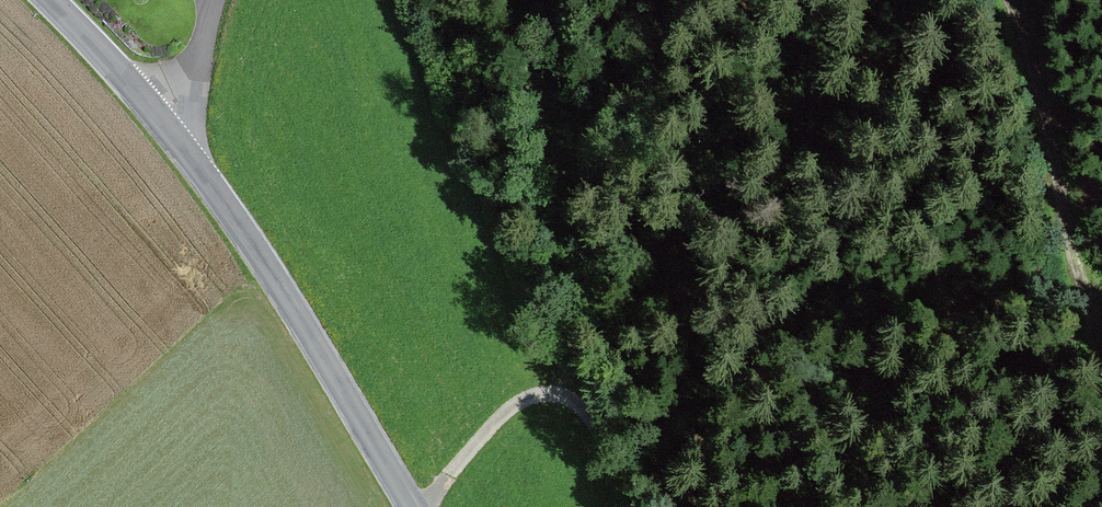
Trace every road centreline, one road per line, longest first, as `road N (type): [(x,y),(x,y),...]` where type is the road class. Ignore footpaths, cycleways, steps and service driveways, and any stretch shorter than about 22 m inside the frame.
road 1 (tertiary): [(413,506),(305,322),(187,150)]
road 2 (track): [(1101,354),(1065,210),(1054,124),(1012,0)]
road 3 (track): [(416,506),(510,408),(550,395),(568,398),(603,438),(642,506)]
road 4 (tertiary): [(187,150),(52,0)]
road 5 (unclassified): [(187,150),(220,0)]

